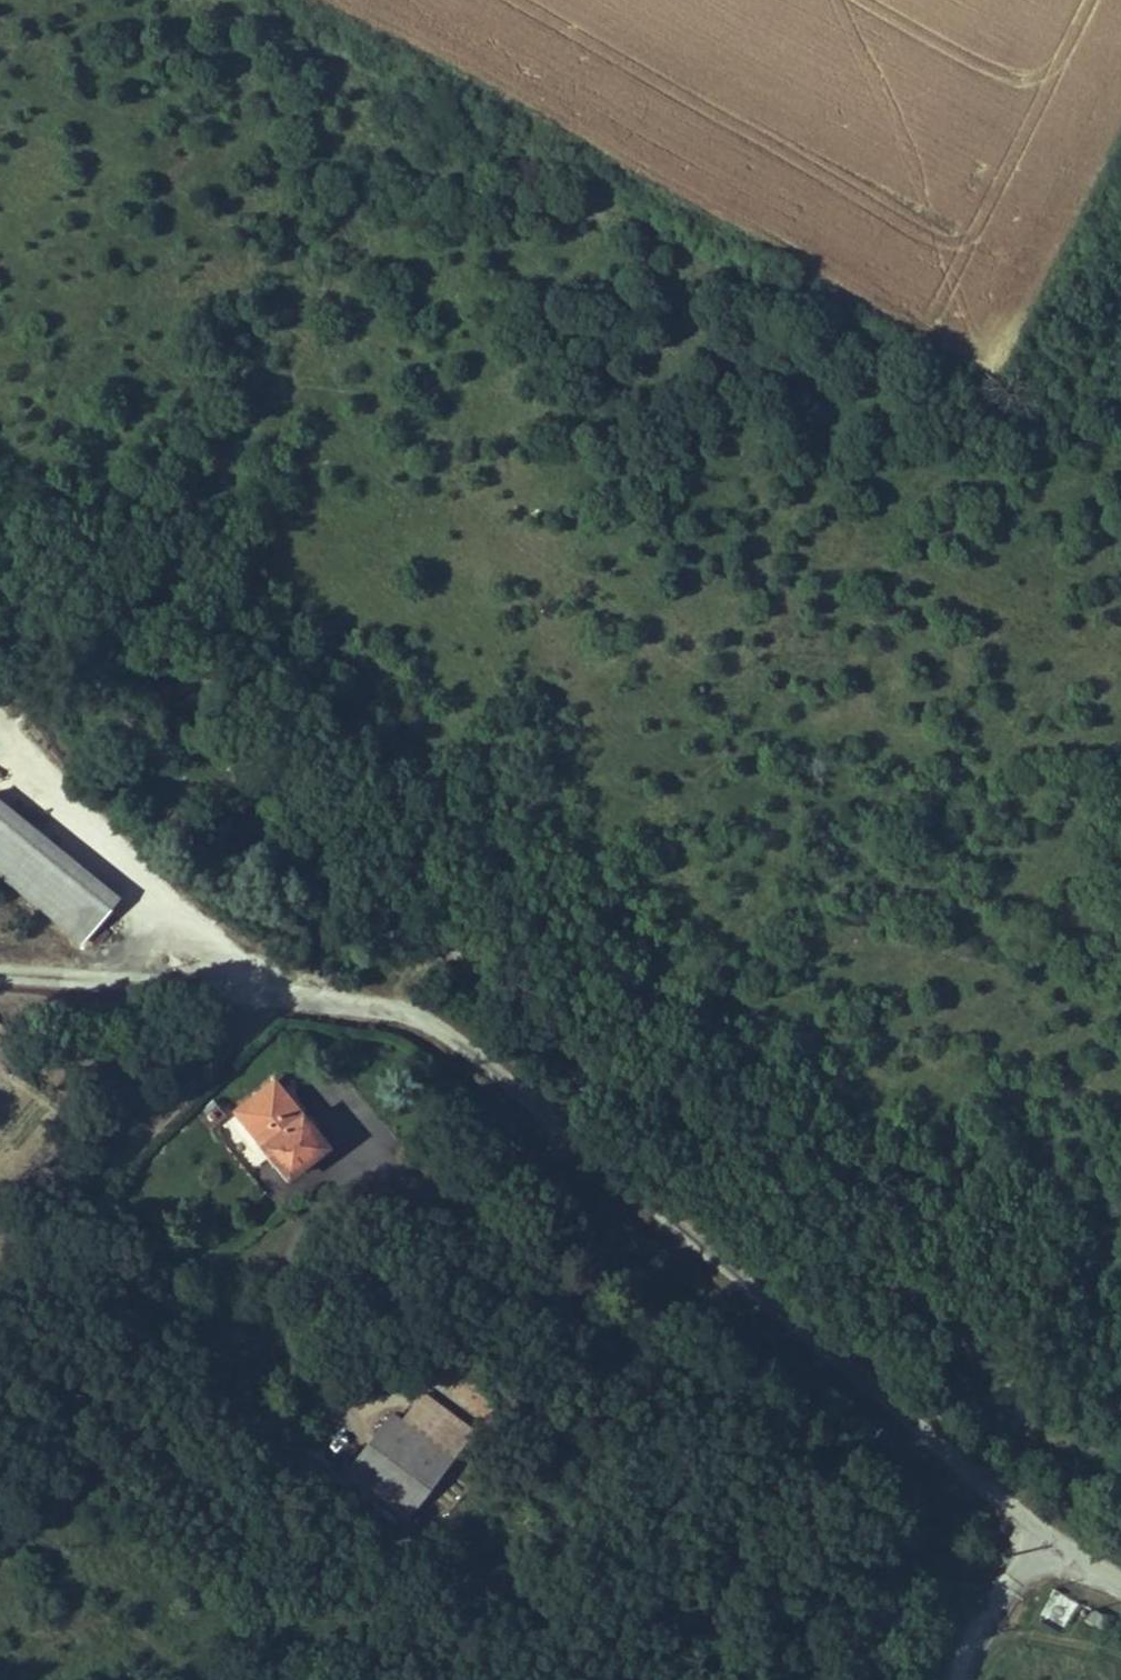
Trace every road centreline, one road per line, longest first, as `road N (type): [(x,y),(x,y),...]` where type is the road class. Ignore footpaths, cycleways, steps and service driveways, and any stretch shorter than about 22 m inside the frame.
road 1 (residential): [(0,971),(398,1009),(442,1031),(828,1350),(1039,1542),(1120,1591)]

